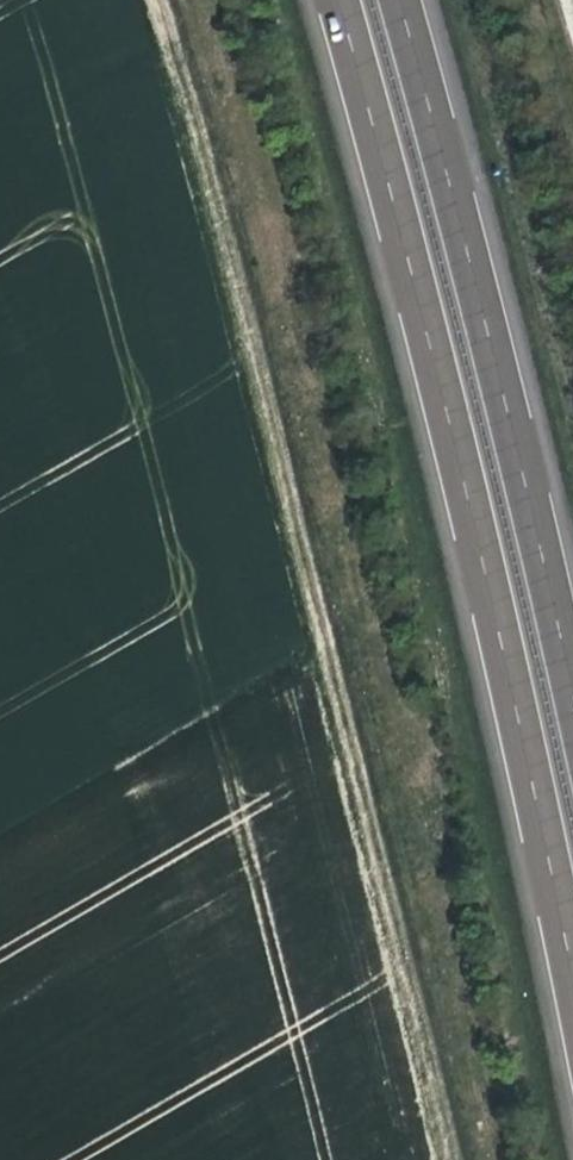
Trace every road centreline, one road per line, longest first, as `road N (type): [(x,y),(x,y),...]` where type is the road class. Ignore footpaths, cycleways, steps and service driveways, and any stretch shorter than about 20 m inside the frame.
road 1 (track): [(446,1159),(200,155),(153,0)]
road 2 (motorway): [(344,0),(572,951)]
road 3 (motorway): [(572,681),(405,0)]

